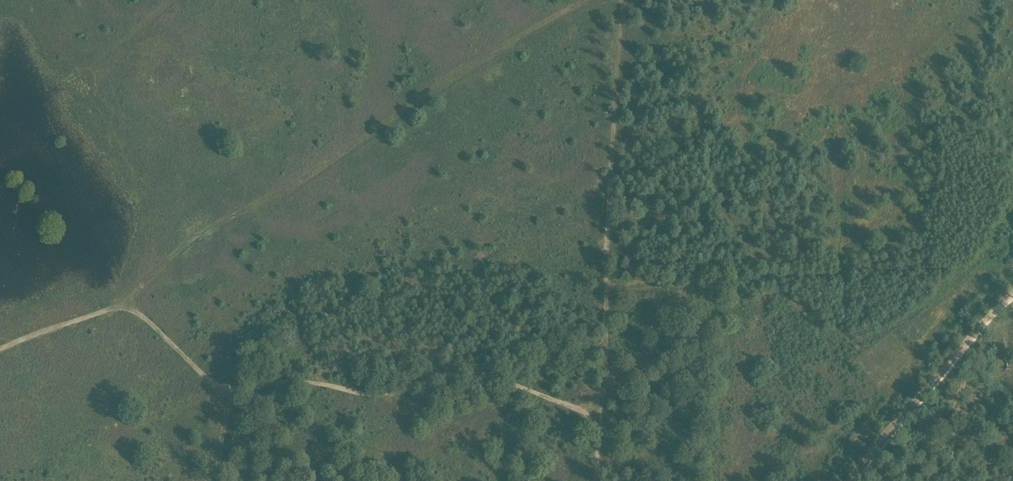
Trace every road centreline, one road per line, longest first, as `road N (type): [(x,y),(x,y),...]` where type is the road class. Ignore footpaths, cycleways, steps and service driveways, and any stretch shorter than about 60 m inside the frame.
road 1 (track): [(850,480),(1012,290)]

